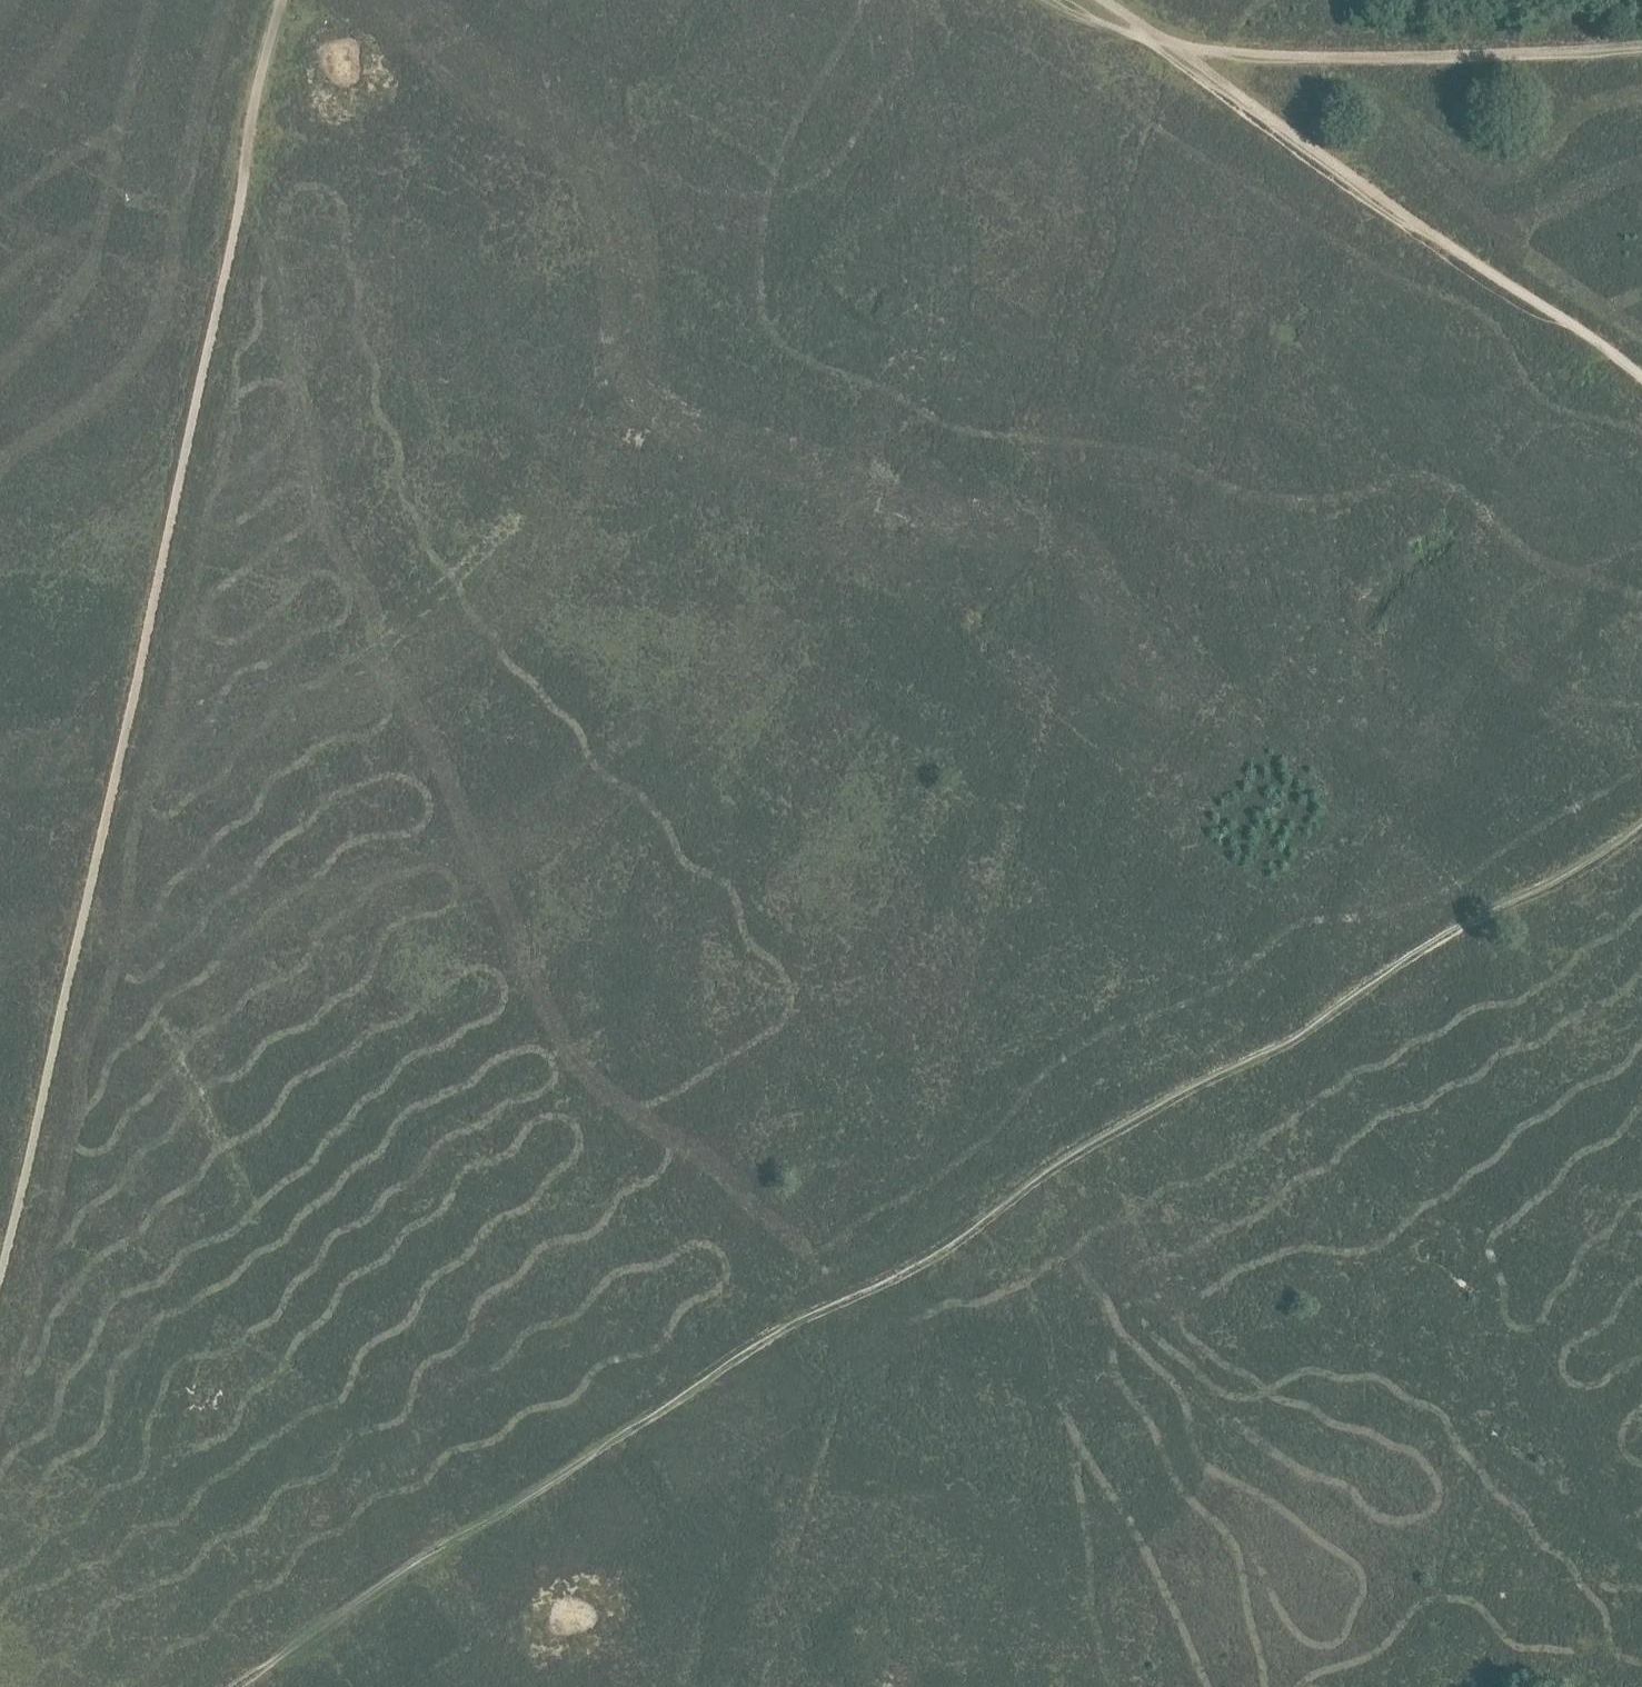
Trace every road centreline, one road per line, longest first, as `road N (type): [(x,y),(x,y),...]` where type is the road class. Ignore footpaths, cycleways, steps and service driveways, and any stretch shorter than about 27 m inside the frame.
road 1 (track): [(251,1686),(789,1332),(965,1243),(1070,1149),(1334,1014),(1424,949),(1570,873),(1641,821)]
road 2 (track): [(1641,375),(1093,0)]

